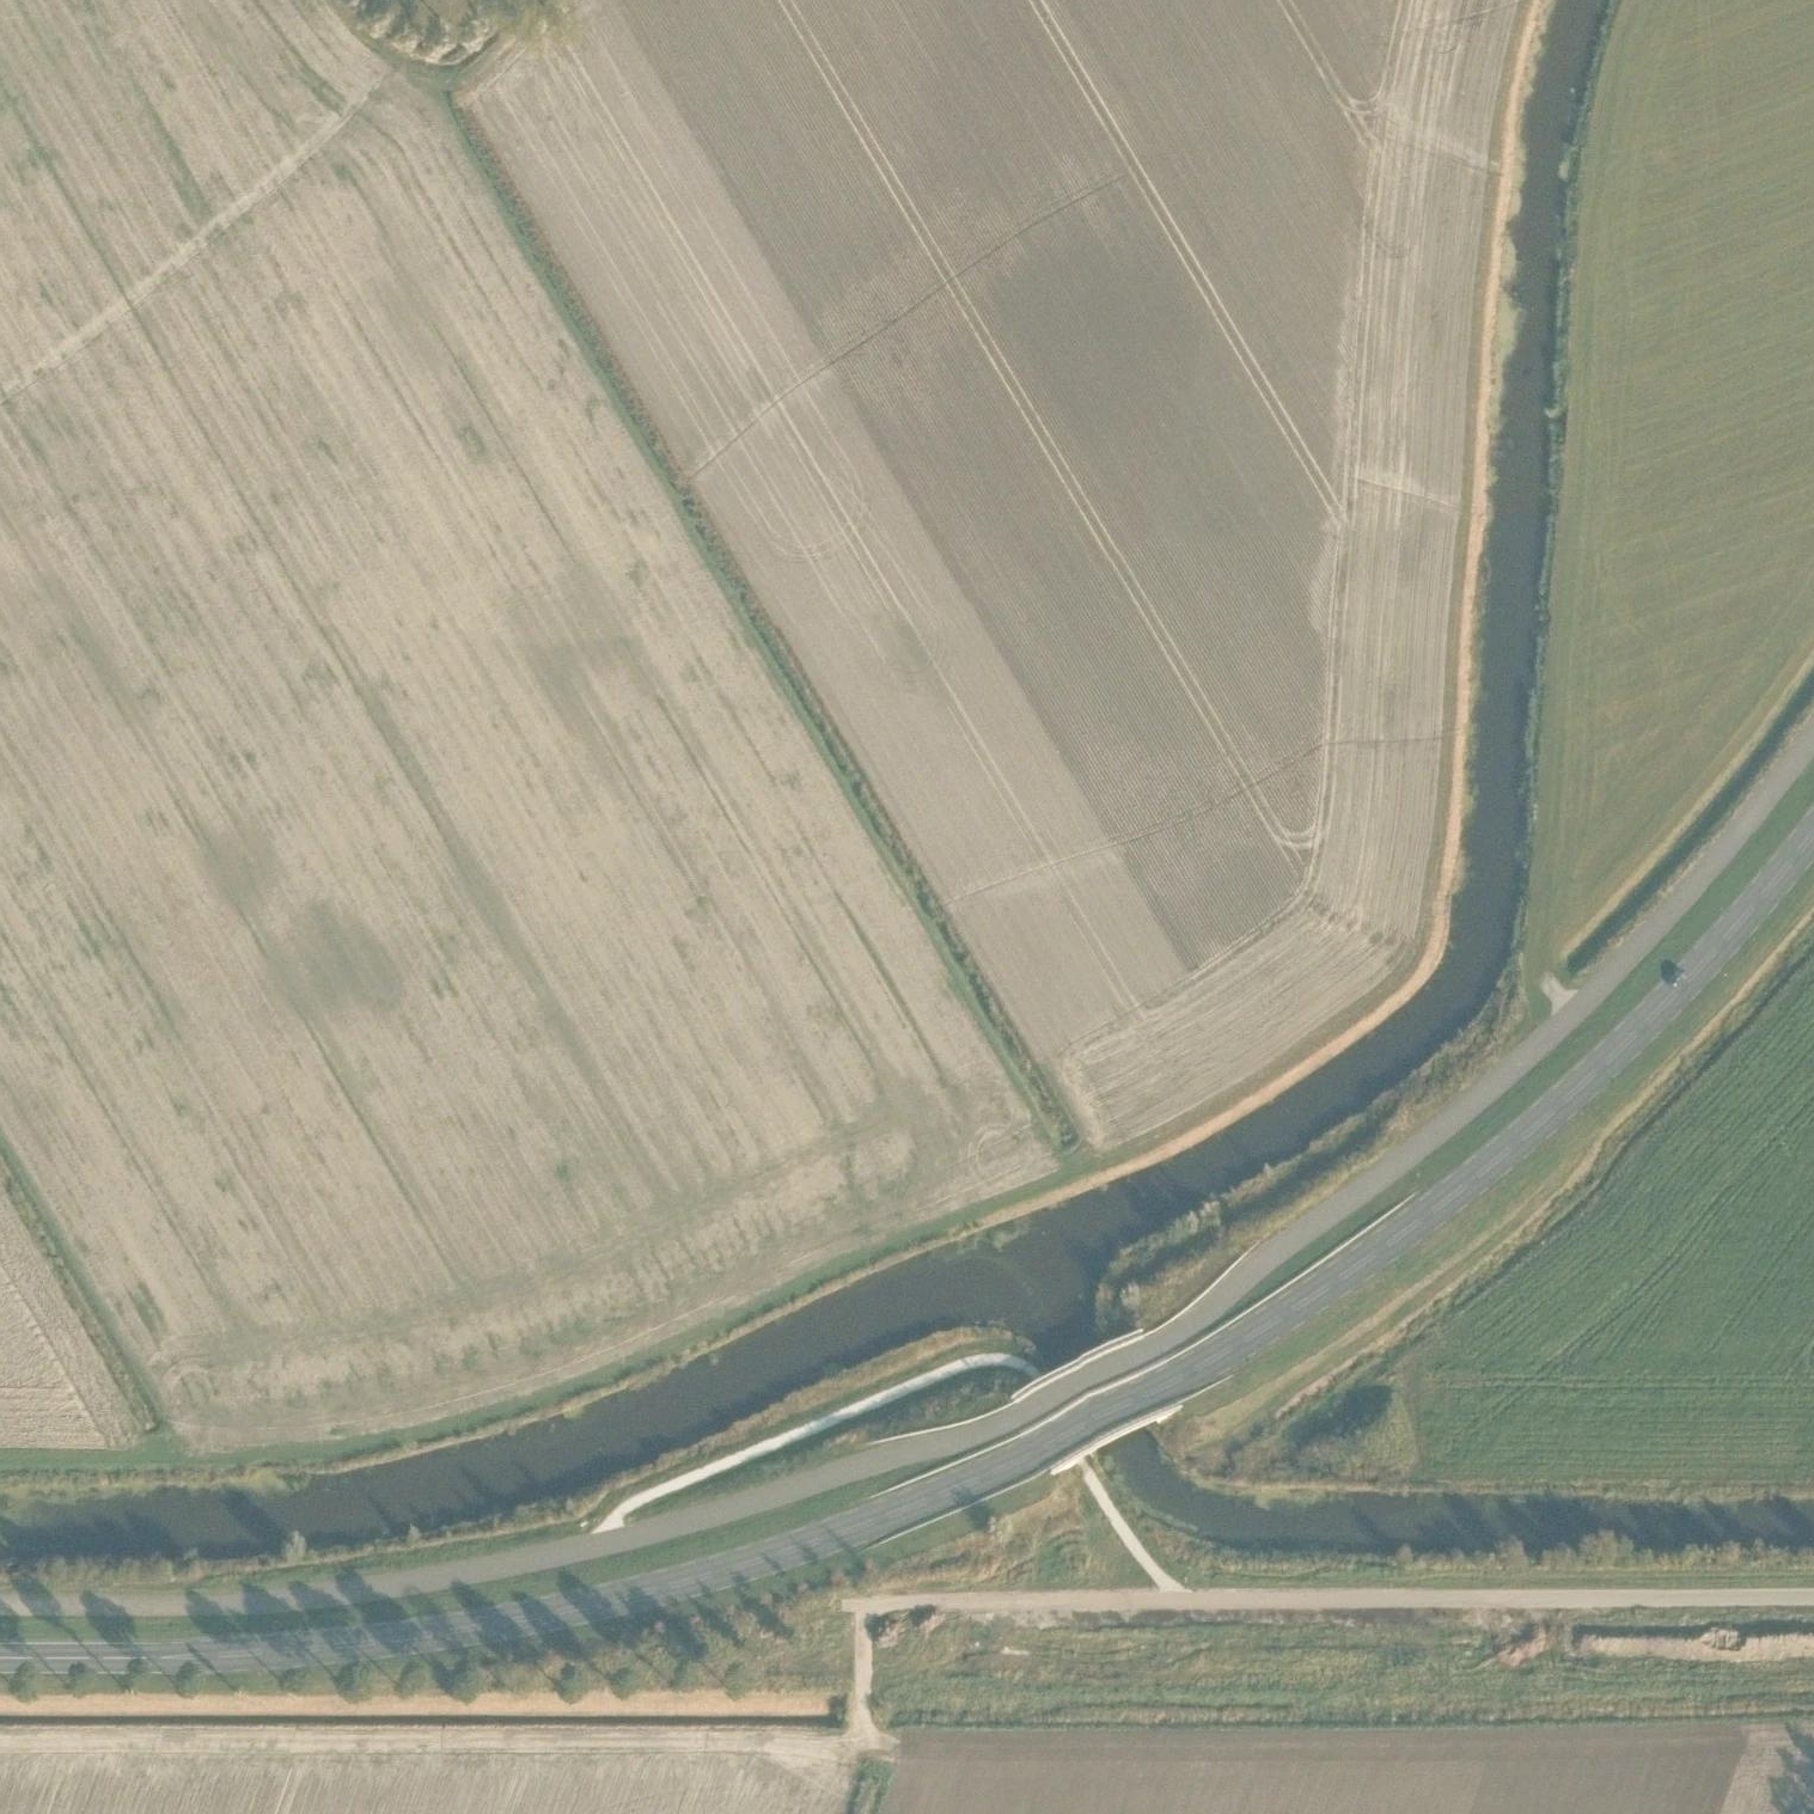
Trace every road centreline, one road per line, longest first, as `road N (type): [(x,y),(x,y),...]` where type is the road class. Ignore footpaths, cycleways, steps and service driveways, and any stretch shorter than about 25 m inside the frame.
road 1 (unclassified): [(1813,744),(1724,859),(1549,1036),(1160,1345),(1016,1419),(647,1532),(408,1583),(211,1604),(0,1604)]
road 2 (primary): [(1813,834),(1747,919),(1640,1028),(1466,1189),(1384,1252),(1174,1382),(953,1486),(673,1583),(444,1632),(188,1657),(0,1657)]

